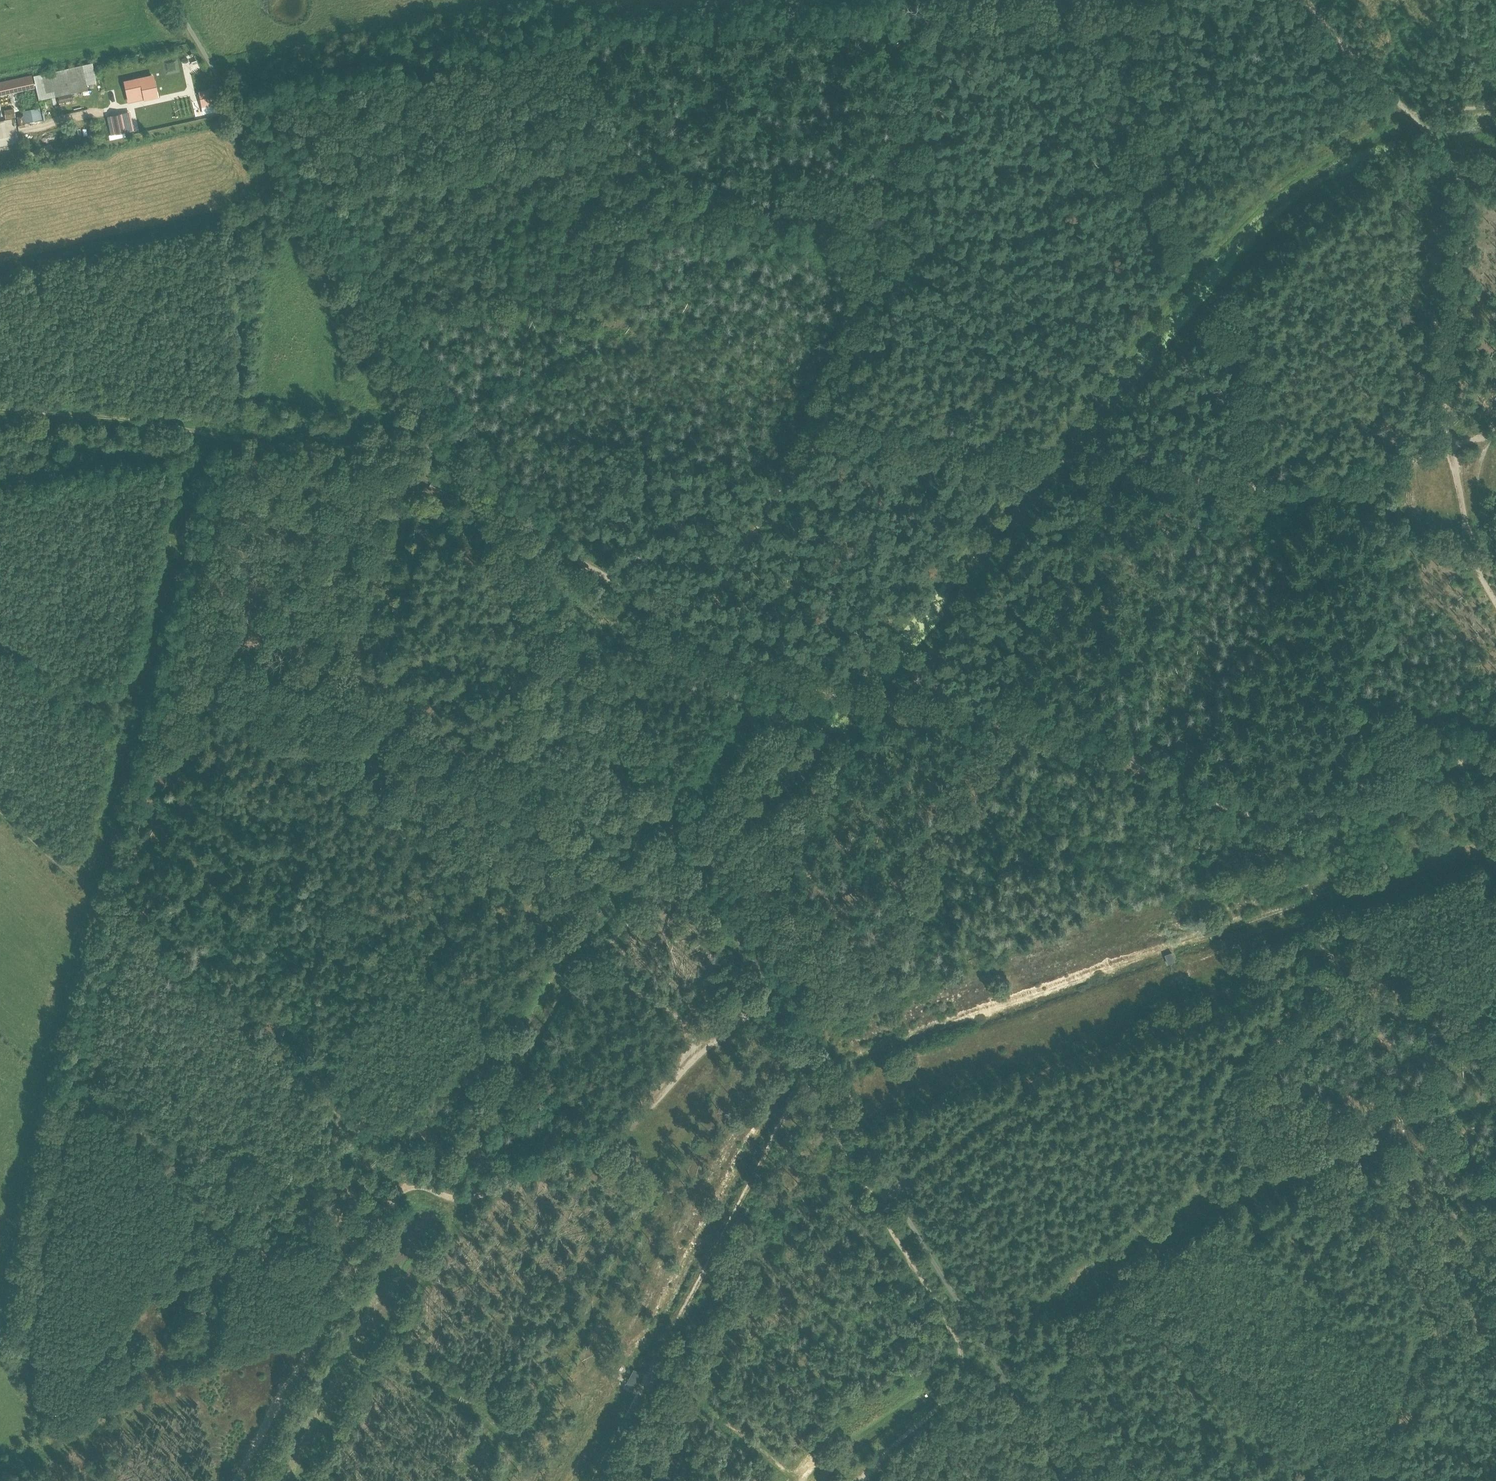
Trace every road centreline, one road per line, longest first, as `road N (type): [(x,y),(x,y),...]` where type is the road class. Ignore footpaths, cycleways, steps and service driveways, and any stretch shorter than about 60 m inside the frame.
road 1 (track): [(907,1178),(1054,1068),(1184,1025),(1191,987),(1260,943),(1495,857)]
road 2 (track): [(1495,761),(1445,758),(1321,809),(1265,816),(1021,718),(848,692)]
road 3 (track): [(1047,1401),(1138,1300),(1318,1435),(1383,1467),(1442,1353),(1488,1366),(1495,1355)]
road 4 (track): [(1021,718),(1127,468)]

